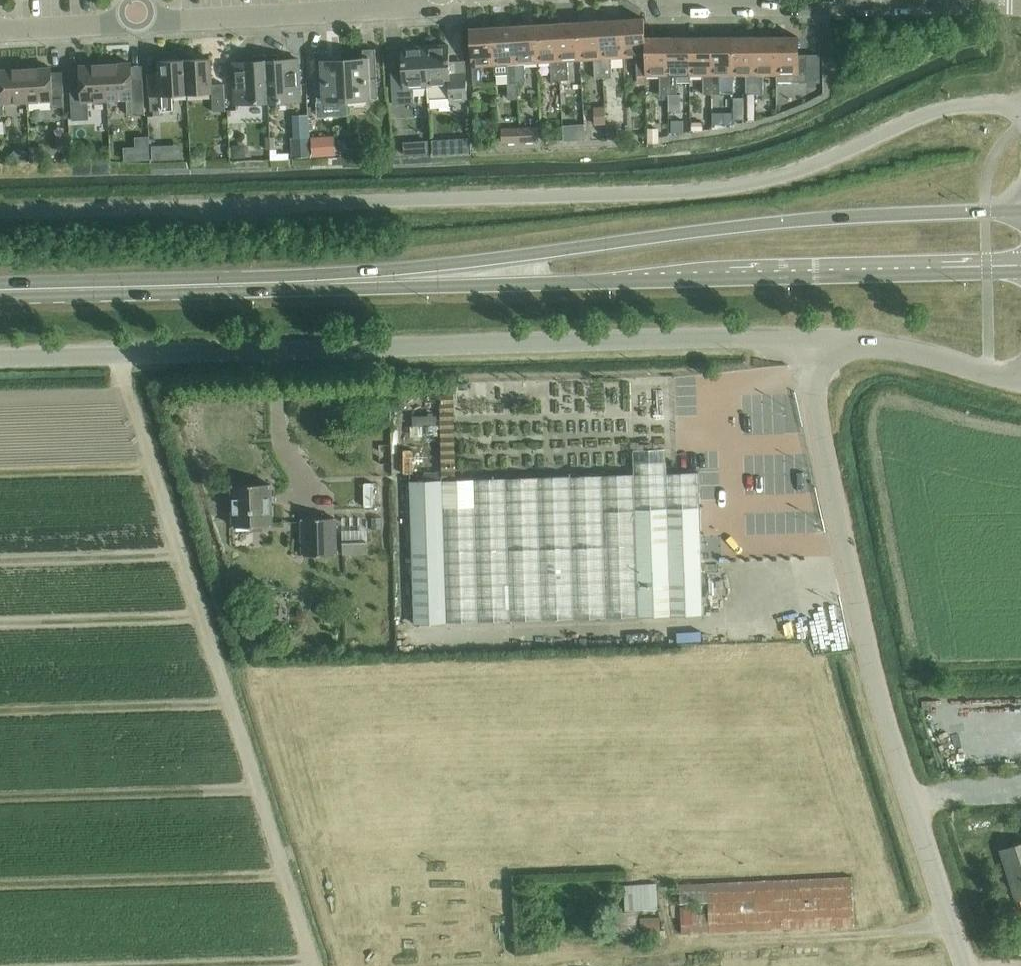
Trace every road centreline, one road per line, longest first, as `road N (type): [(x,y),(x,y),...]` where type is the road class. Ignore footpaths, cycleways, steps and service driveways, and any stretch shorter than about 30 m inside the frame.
road 1 (unclassified): [(1020,104),(926,114),(799,170),(715,188),(0,211)]
road 2 (unclassified): [(0,356),(804,342)]
road 3 (primary): [(1020,209),(791,220),(326,281)]
road 4 (primary): [(326,281),(1020,272)]
road 5 (tertiary): [(967,965),(880,698),(804,342)]
road 6 (residential): [(1020,1),(689,0)]
road 7 (primary): [(326,281),(0,293)]
road 8 (residential): [(421,0),(404,8),(139,22)]
road 9 (tertiary): [(1020,379),(890,346),(804,342)]
road 10 (residential): [(139,22),(0,30)]

